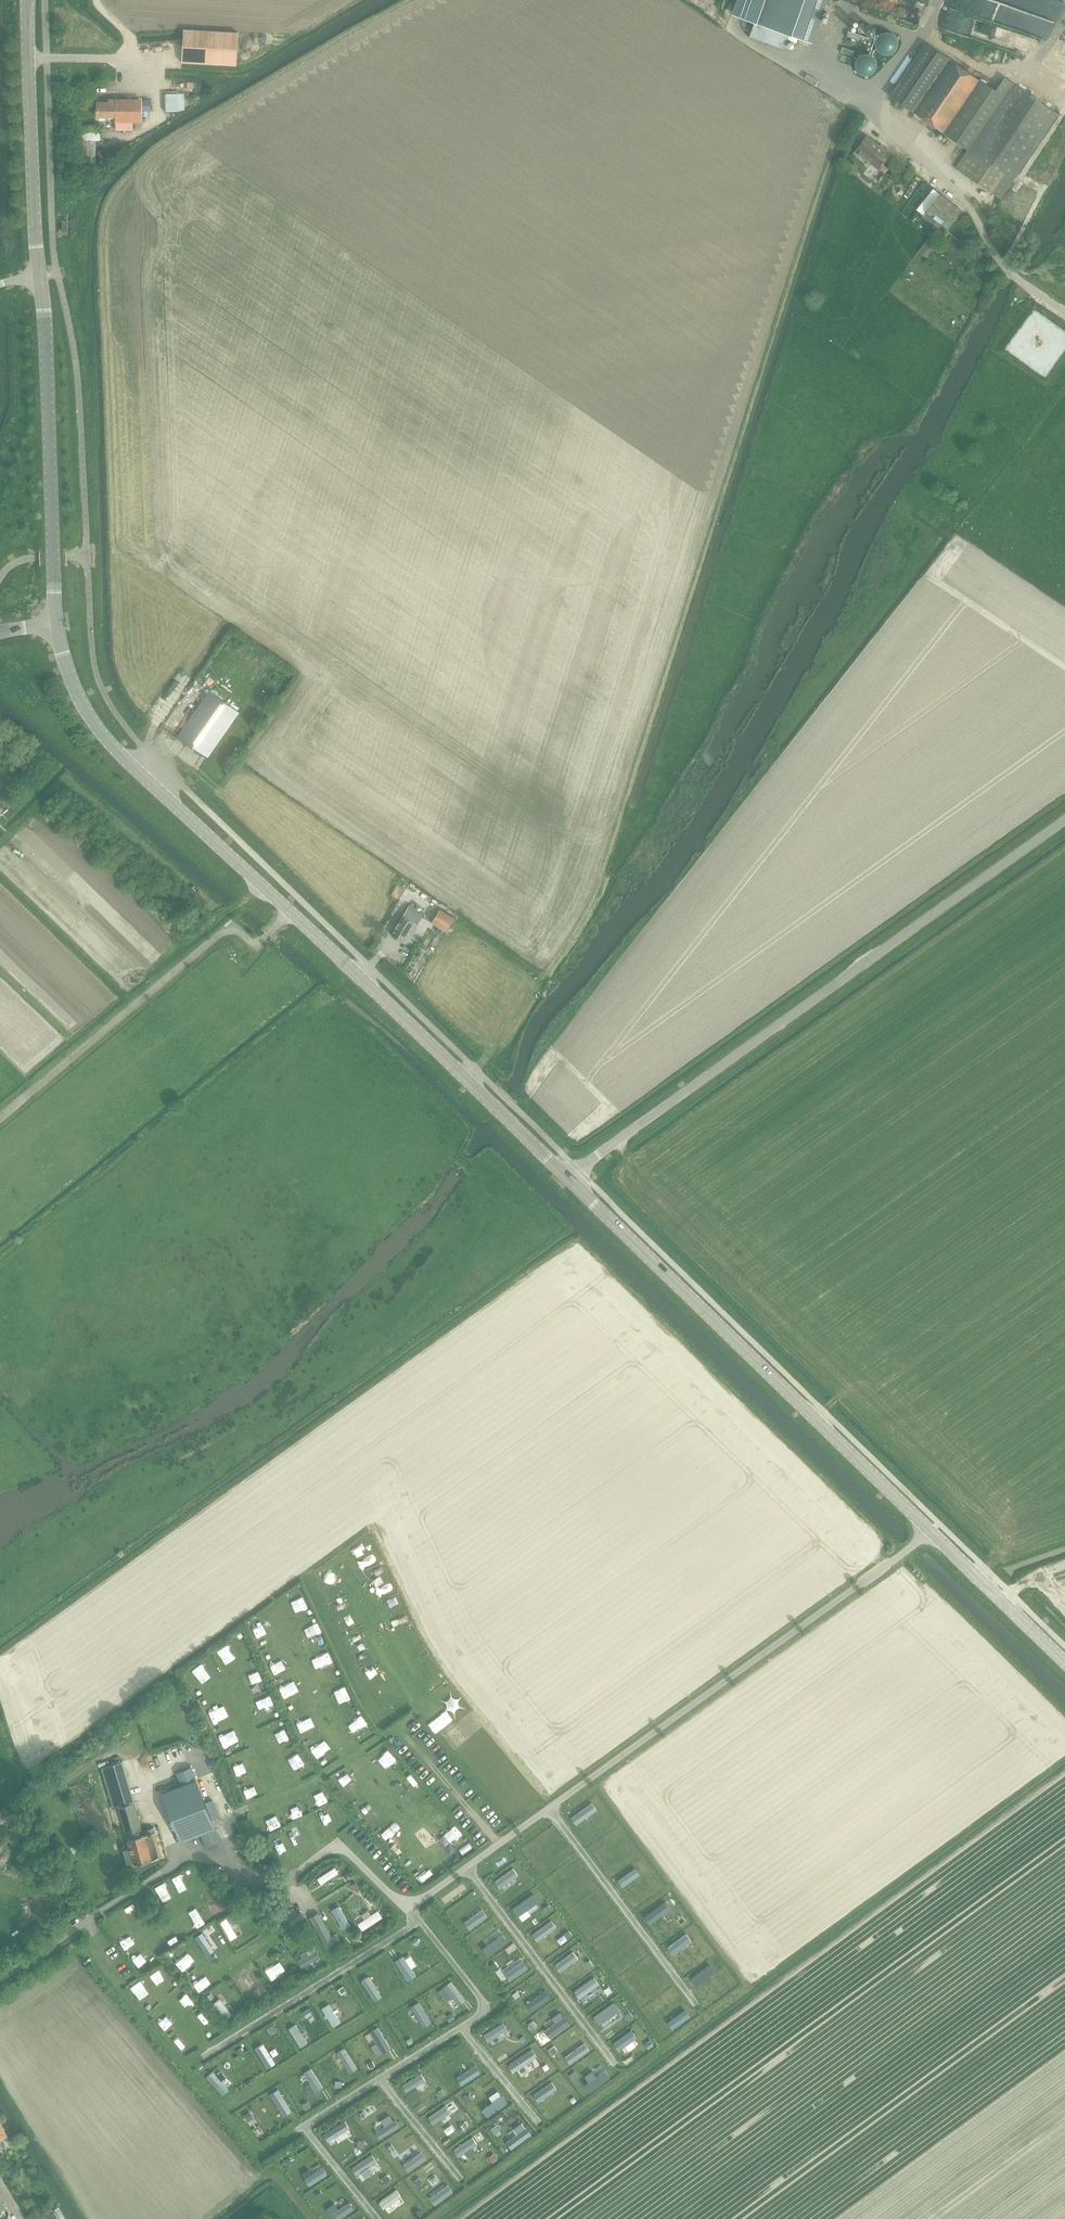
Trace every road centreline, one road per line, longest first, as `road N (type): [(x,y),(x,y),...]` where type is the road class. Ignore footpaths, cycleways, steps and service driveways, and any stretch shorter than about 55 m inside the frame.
road 1 (secondary): [(567,1178),(112,745),(77,694),(57,625)]
road 2 (secondary): [(567,1178),(1064,1663)]
road 3 (unclassified): [(567,1178),(1064,820)]
road 4 (secondary): [(57,625),(40,276)]
road 5 (secondary): [(40,276),(28,0)]

